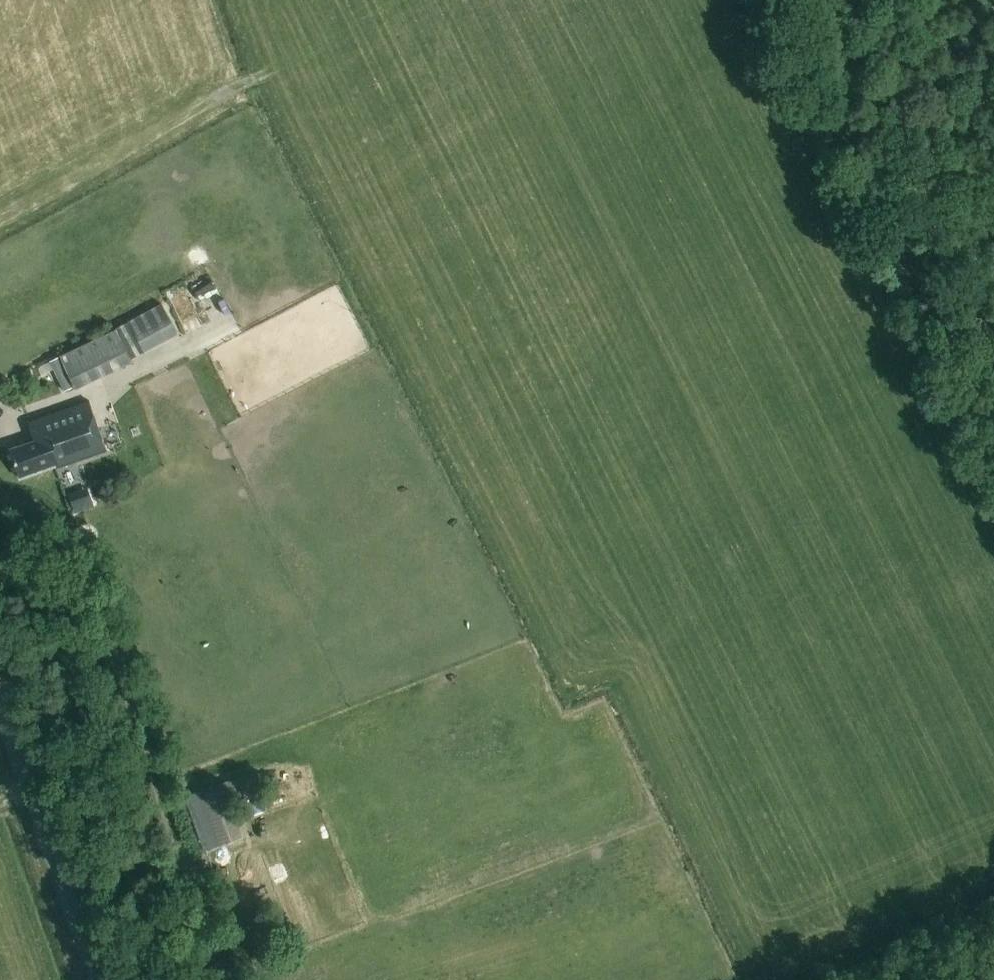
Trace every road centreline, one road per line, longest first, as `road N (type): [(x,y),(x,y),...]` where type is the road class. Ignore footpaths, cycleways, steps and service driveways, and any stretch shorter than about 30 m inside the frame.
road 1 (unclassified): [(96,979),(0,709)]

